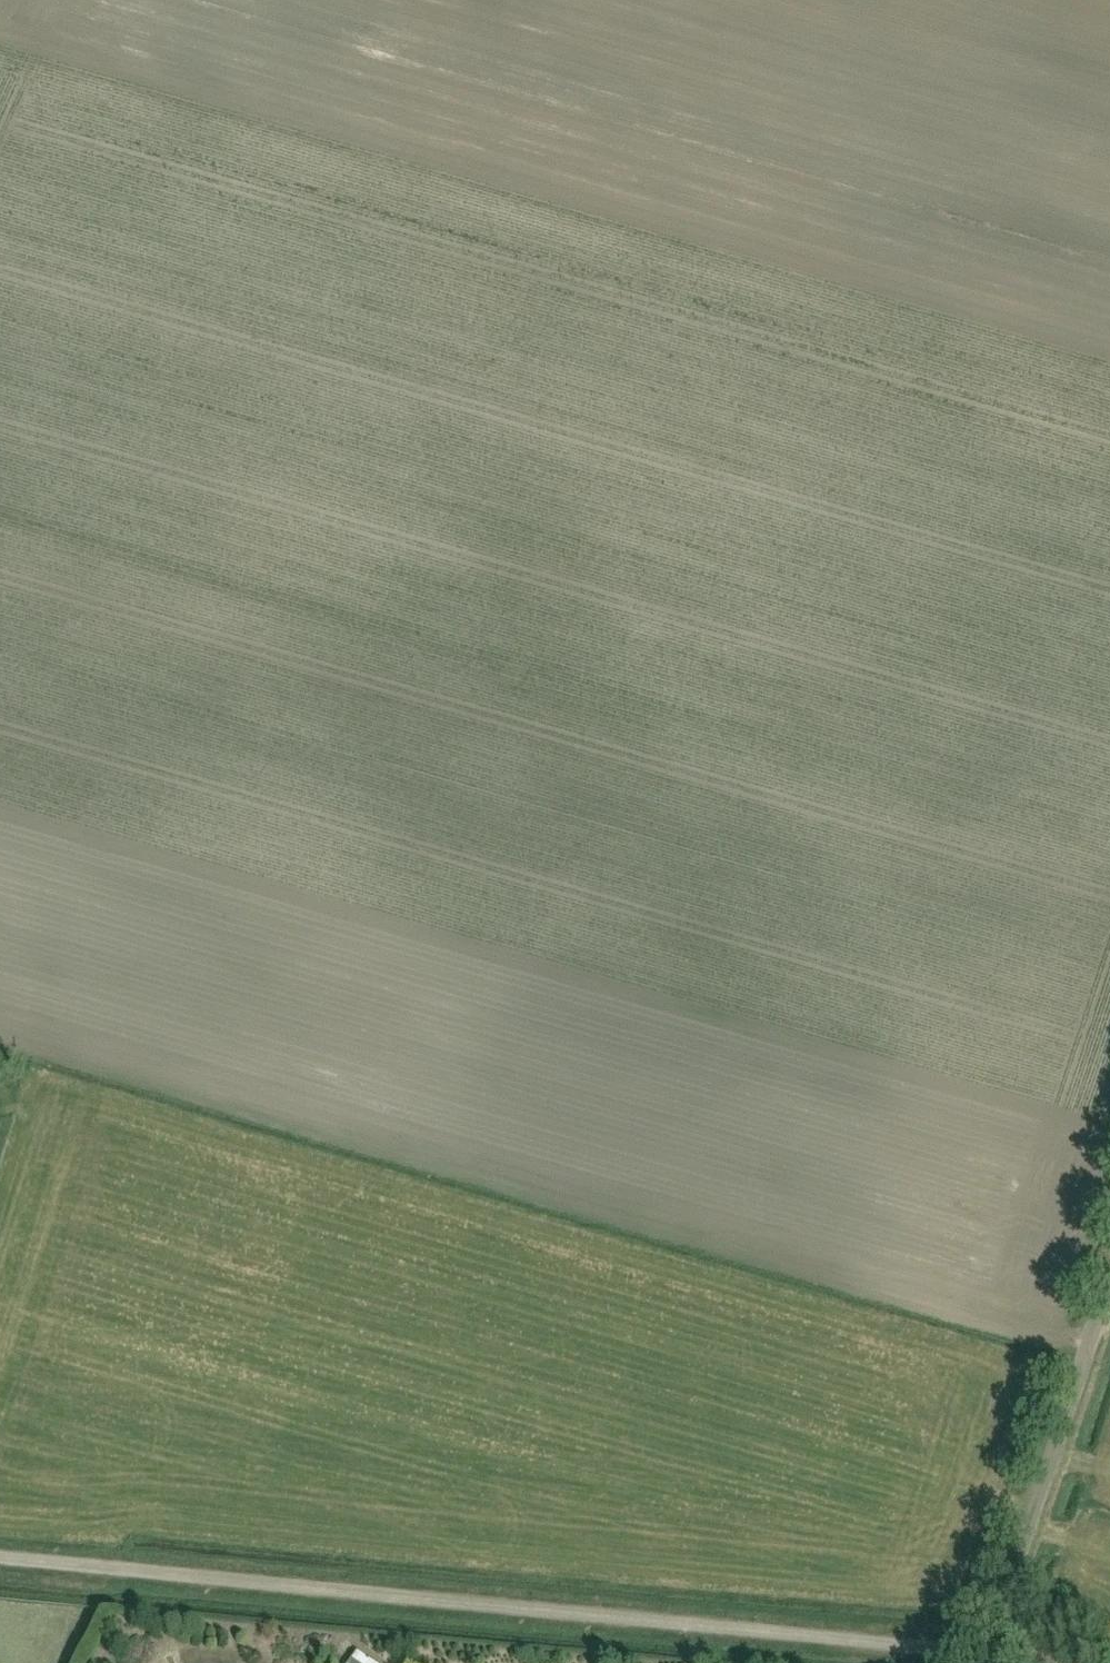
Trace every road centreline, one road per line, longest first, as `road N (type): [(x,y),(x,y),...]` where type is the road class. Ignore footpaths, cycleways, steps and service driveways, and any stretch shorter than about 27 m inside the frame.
road 1 (unclassified): [(978,1662),(1109,1275)]

